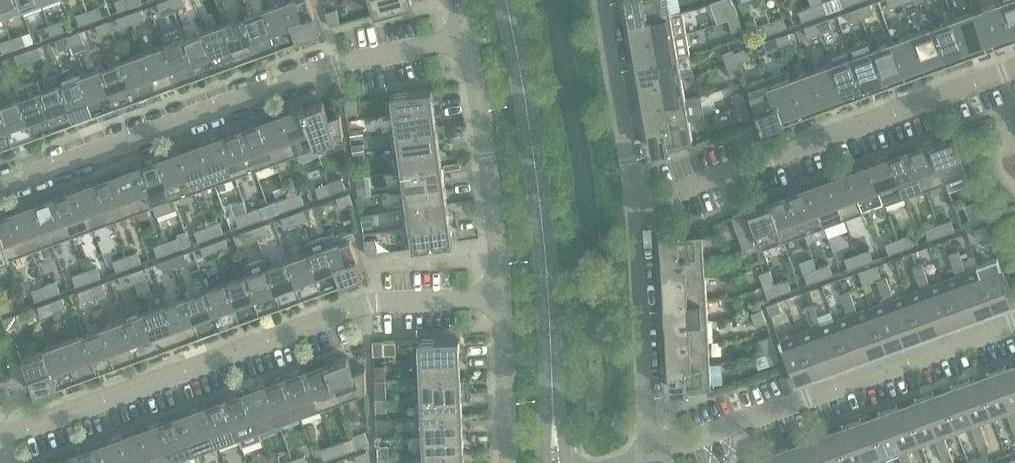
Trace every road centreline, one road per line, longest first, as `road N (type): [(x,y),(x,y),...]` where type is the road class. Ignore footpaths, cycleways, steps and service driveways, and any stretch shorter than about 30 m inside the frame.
road 1 (residential): [(0,438),(374,303),(503,298)]
road 2 (residential): [(0,185),(336,64),(469,38)]
road 3 (tertiary): [(556,462),(544,236),(530,116),(503,0)]
road 4 (residential): [(637,202),(1014,67)]
road 5 (residential): [(649,452),(1014,321)]
road 6 (residential): [(503,298),(469,38)]
road 7 (residential): [(649,452),(637,202)]
road 8 (residential): [(637,202),(601,0)]
road 9 (residential): [(511,462),(503,298)]

